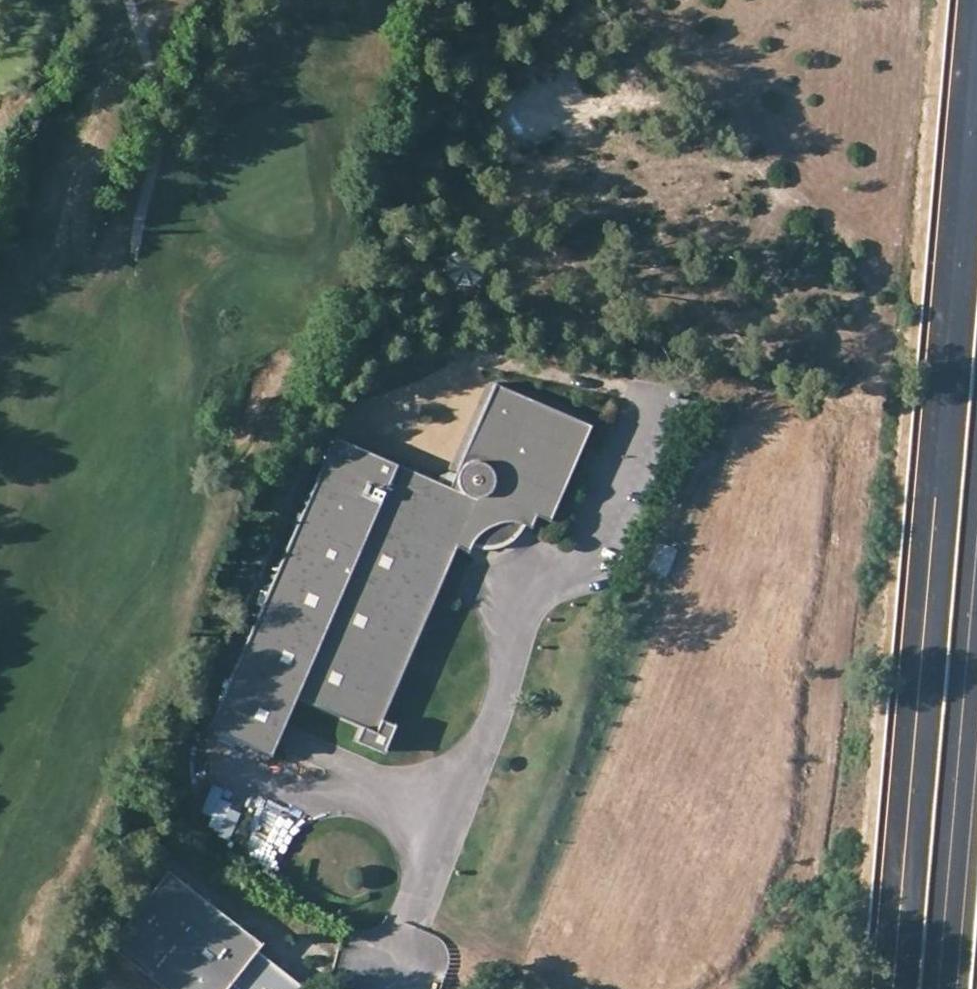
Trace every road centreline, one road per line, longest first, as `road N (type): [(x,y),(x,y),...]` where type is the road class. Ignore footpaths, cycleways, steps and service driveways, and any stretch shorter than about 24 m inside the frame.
road 1 (primary): [(976,27),(895,988)]
road 2 (primary): [(940,988),(976,582)]
road 3 (track): [(133,282),(160,128),(126,0)]

